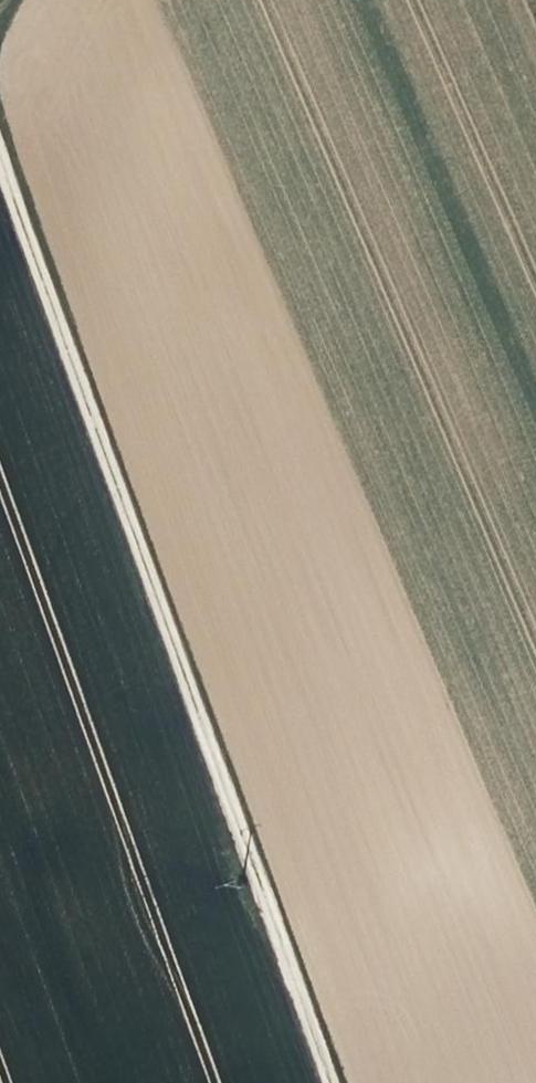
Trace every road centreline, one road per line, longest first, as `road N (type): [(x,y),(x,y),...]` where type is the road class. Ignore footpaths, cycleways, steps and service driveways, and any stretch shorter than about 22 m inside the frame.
road 1 (track): [(325,1082),(0,194)]

